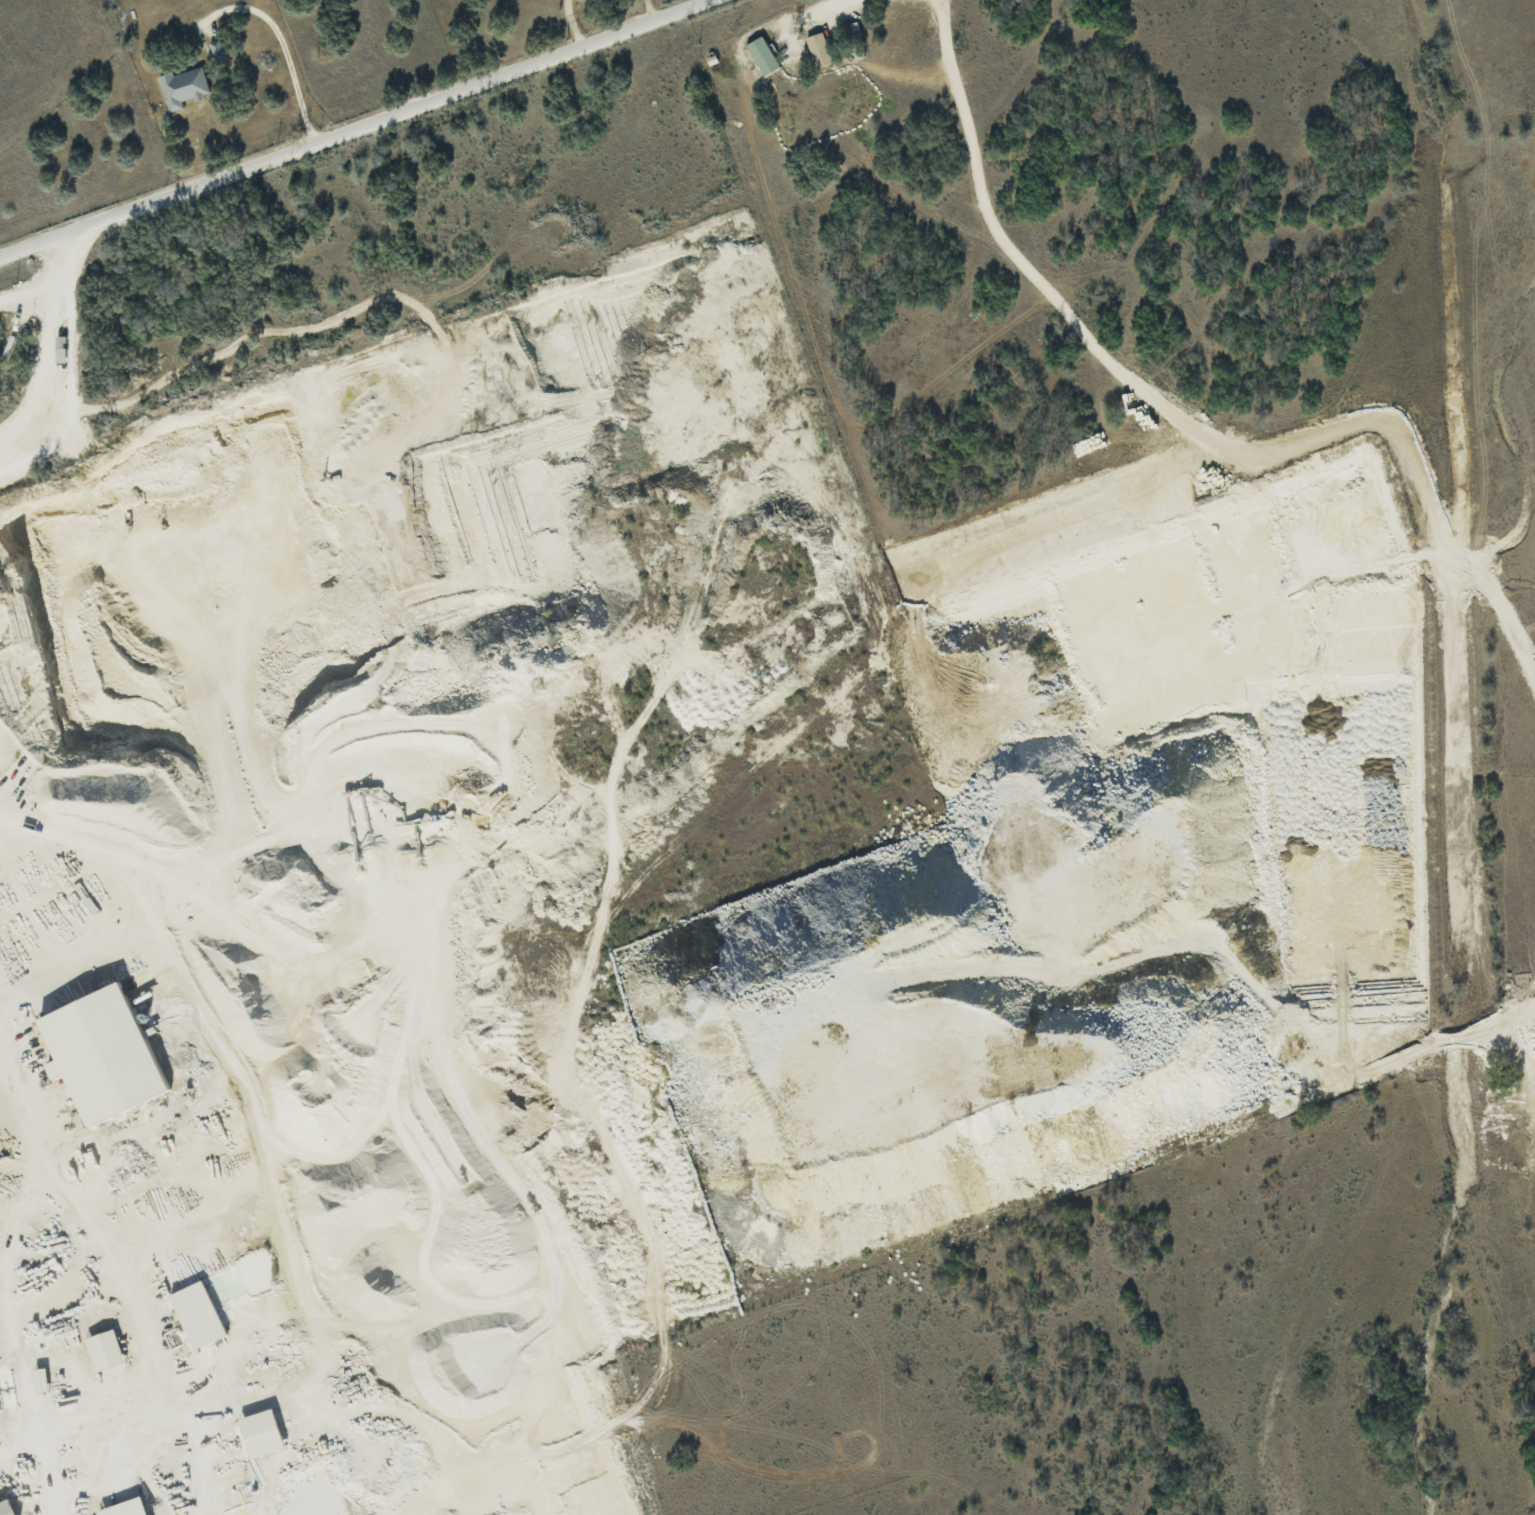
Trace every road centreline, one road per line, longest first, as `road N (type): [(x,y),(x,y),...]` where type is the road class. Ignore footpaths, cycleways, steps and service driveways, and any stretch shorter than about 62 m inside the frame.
road 1 (tertiary): [(714,0),(0,258)]

